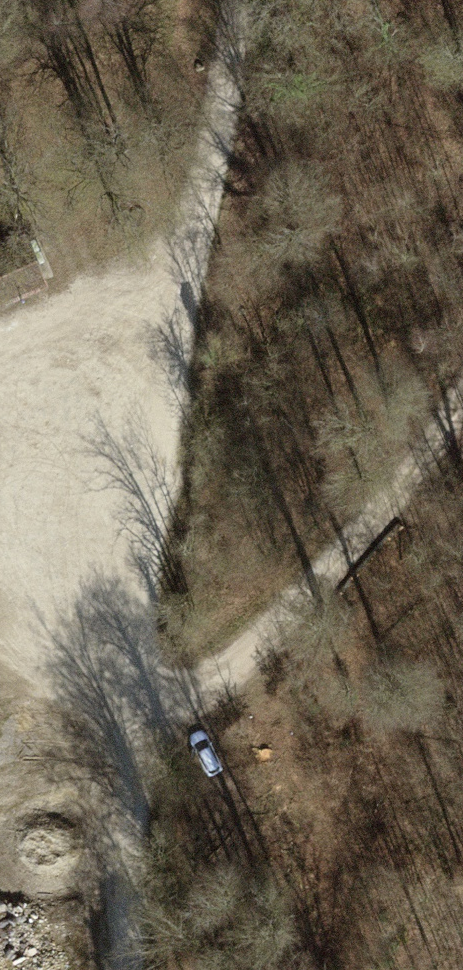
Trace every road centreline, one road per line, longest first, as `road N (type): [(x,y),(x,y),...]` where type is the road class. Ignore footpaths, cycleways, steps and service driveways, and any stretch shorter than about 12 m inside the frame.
road 1 (track): [(236,0),(156,537),(155,734)]
road 2 (track): [(462,400),(436,446),(288,612),(155,734),(140,969)]
road 3 (track): [(156,537),(0,409)]

